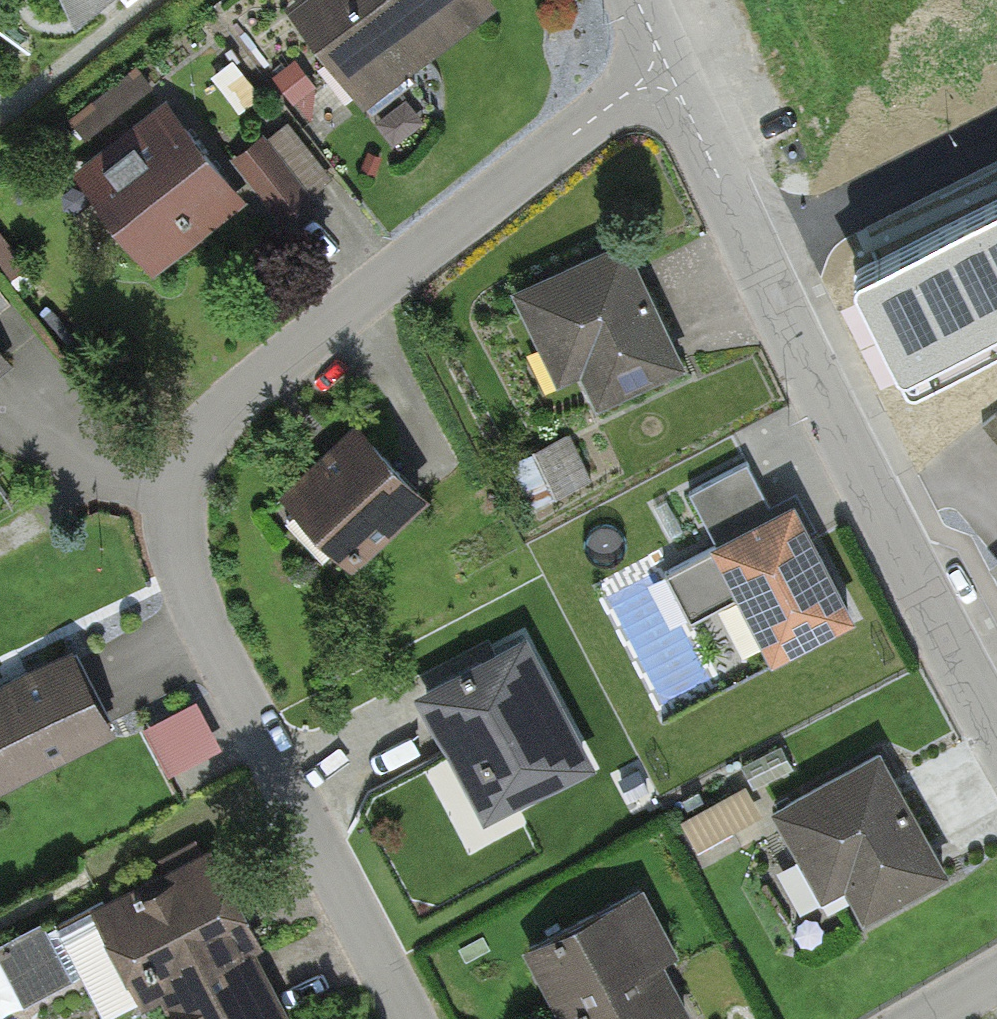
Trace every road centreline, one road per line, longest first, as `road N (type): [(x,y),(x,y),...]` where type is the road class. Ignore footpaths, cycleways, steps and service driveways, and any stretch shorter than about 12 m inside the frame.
road 1 (residential): [(657,77),(599,114),(226,413),(199,444),(183,481),(177,525),(190,586),(410,1018)]
road 2 (residential): [(996,734),(755,255)]
road 3 (residential): [(996,135),(755,255)]
road 4 (residential): [(755,255),(688,112),(657,77)]

